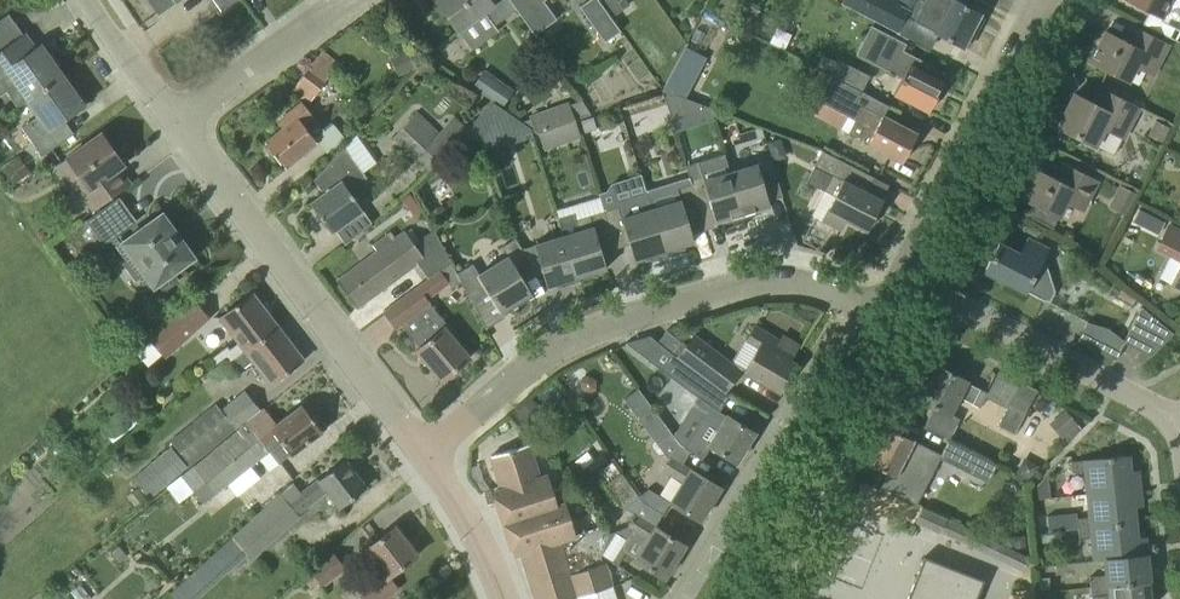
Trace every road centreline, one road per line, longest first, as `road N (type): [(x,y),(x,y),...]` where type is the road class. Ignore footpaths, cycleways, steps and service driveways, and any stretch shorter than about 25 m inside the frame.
road 1 (residential): [(423,454),(519,372),(581,334),(647,310),(727,283),(791,282),(857,297)]
road 2 (residential): [(423,454),(174,120)]
road 3 (residential): [(679,598),(857,297)]
road 4 (residential): [(754,598),(895,286)]
road 5 (residential): [(895,286),(1040,0)]
road 6 (residential): [(1175,420),(975,309),(895,286)]
road 7 (residential): [(174,120),(343,0)]
road 8 (residential): [(497,598),(467,521),(423,454)]
road 9 (residential): [(174,120),(91,0)]

